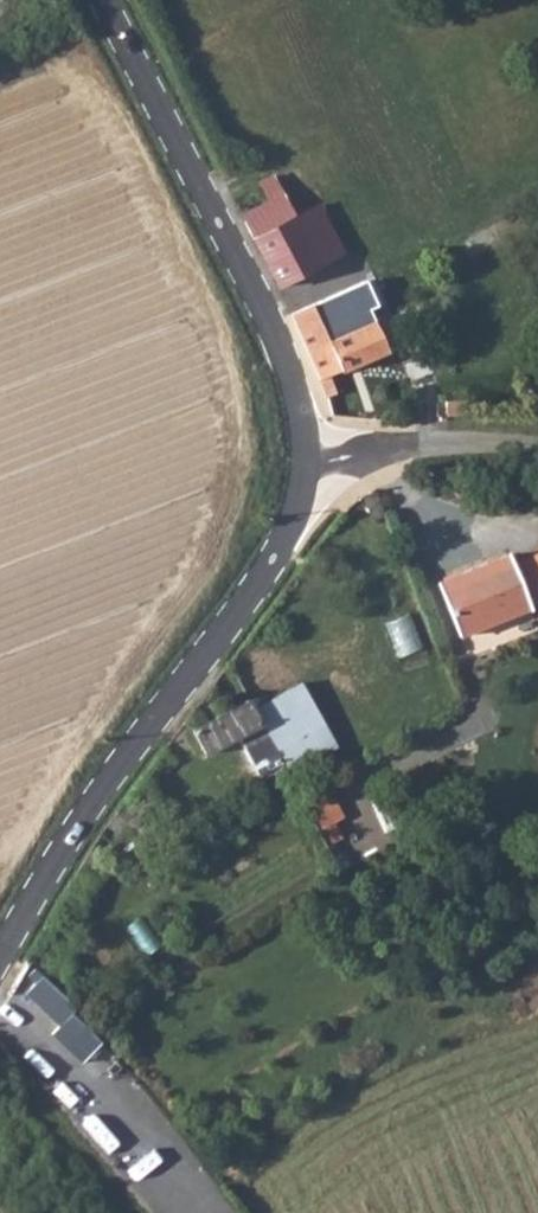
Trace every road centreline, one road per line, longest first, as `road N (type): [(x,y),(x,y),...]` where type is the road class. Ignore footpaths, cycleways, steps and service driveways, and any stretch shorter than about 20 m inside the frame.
road 1 (residential): [(0,936),(164,688),(289,531),(315,451)]
road 2 (residential): [(315,451),(284,340),(110,0)]
road 3 (unclassified): [(315,451),(385,433),(537,442)]

